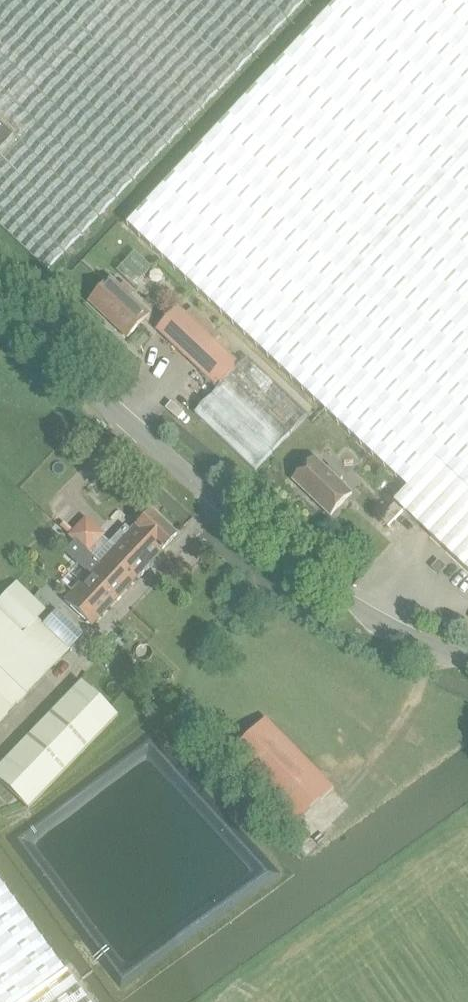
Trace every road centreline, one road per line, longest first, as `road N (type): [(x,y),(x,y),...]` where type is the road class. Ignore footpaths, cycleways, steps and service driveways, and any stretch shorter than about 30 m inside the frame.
road 1 (tertiary): [(467,657),(362,611),(112,409),(0,304)]

